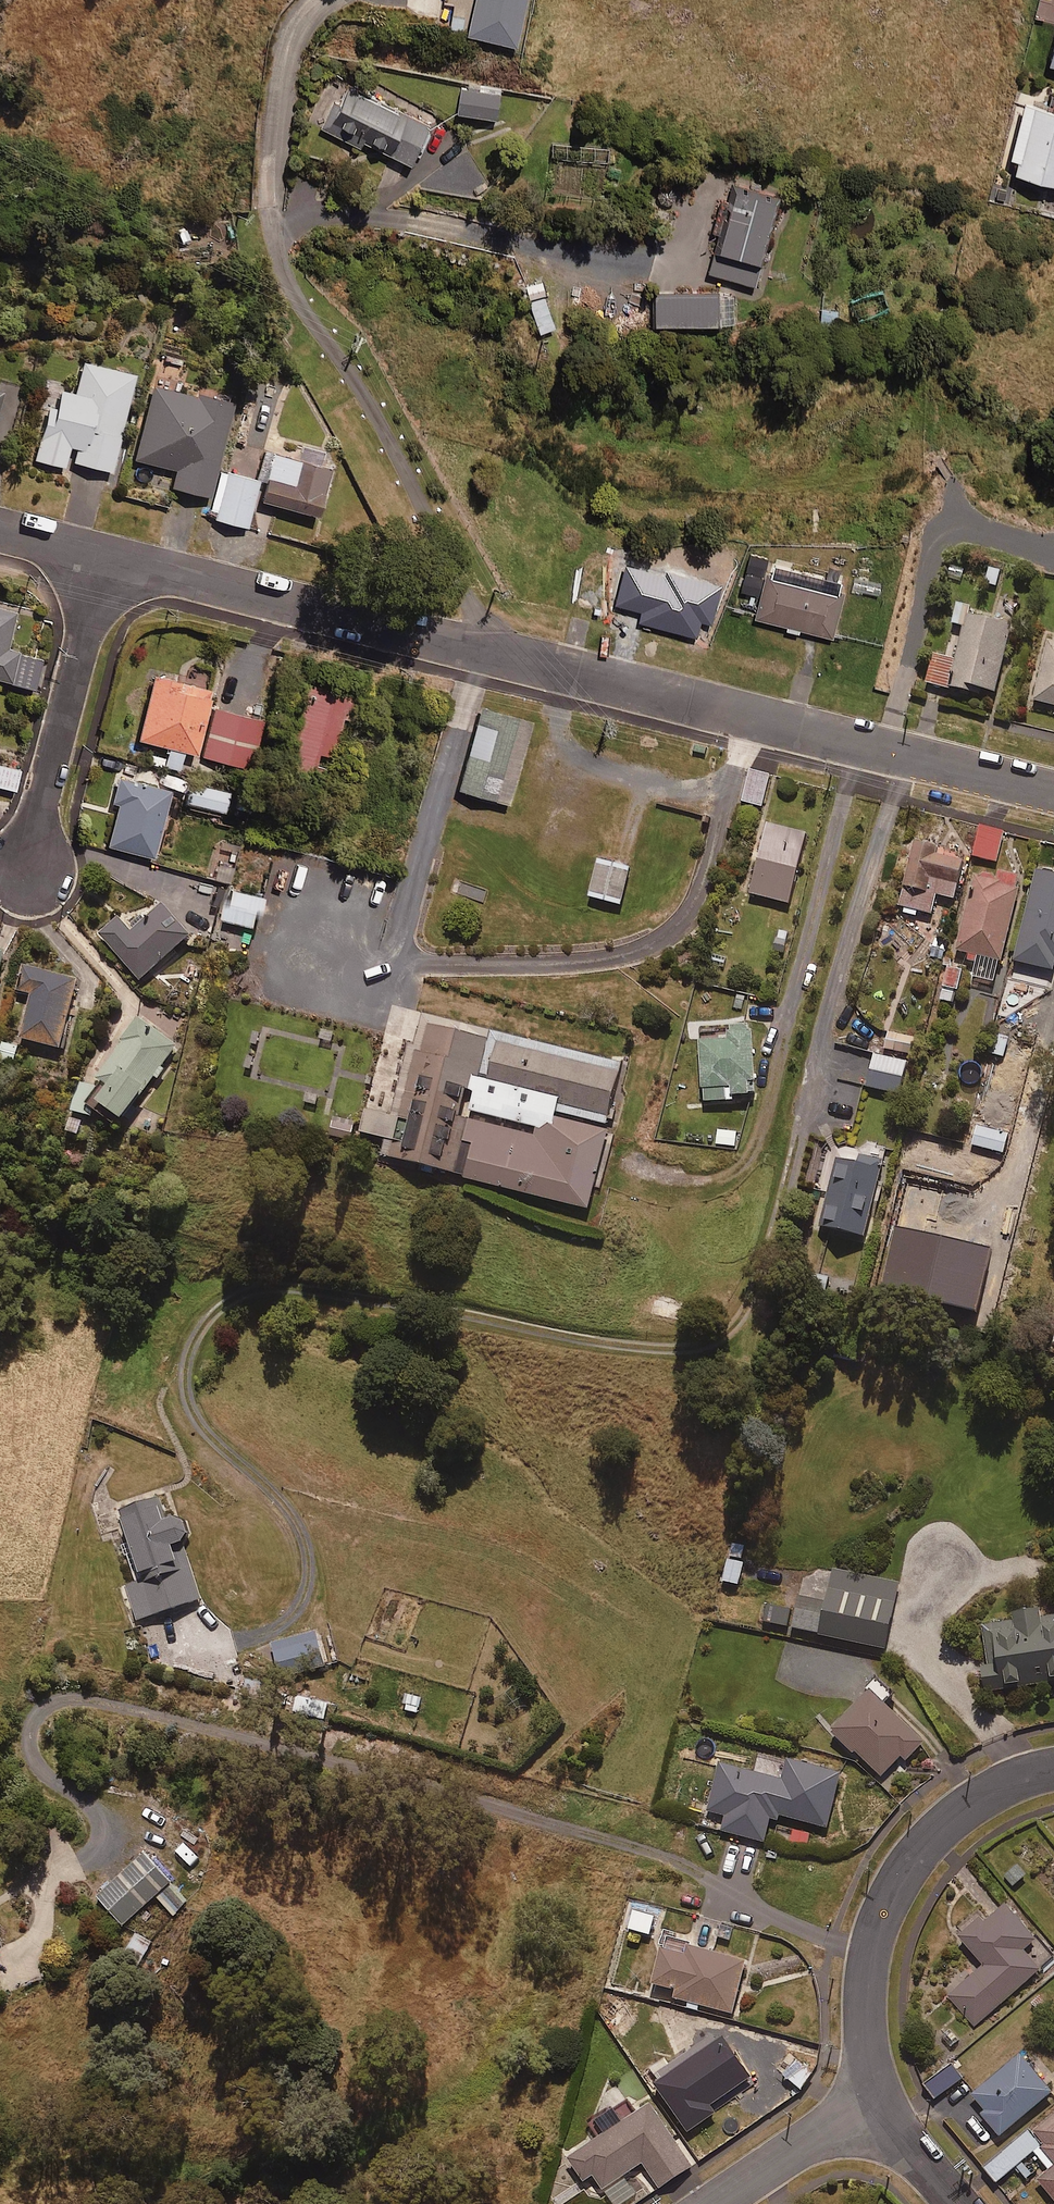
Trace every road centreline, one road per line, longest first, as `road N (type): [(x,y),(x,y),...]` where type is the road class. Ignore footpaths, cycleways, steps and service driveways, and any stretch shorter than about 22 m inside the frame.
road 1 (residential): [(1053,792),(506,654)]
road 2 (residential): [(288,272),(323,340),(374,409),(456,576),(506,654)]
road 3 (residential): [(874,2096),(863,2023),(880,1912),(929,1840),(964,1809),(1053,1768)]
road 4 (residential): [(506,654),(107,552)]
road 5 (residential): [(29,875),(107,552)]
road 6 (residential): [(716,2203),(874,2096)]
road 7 (residential): [(957,2203),(874,2096)]

